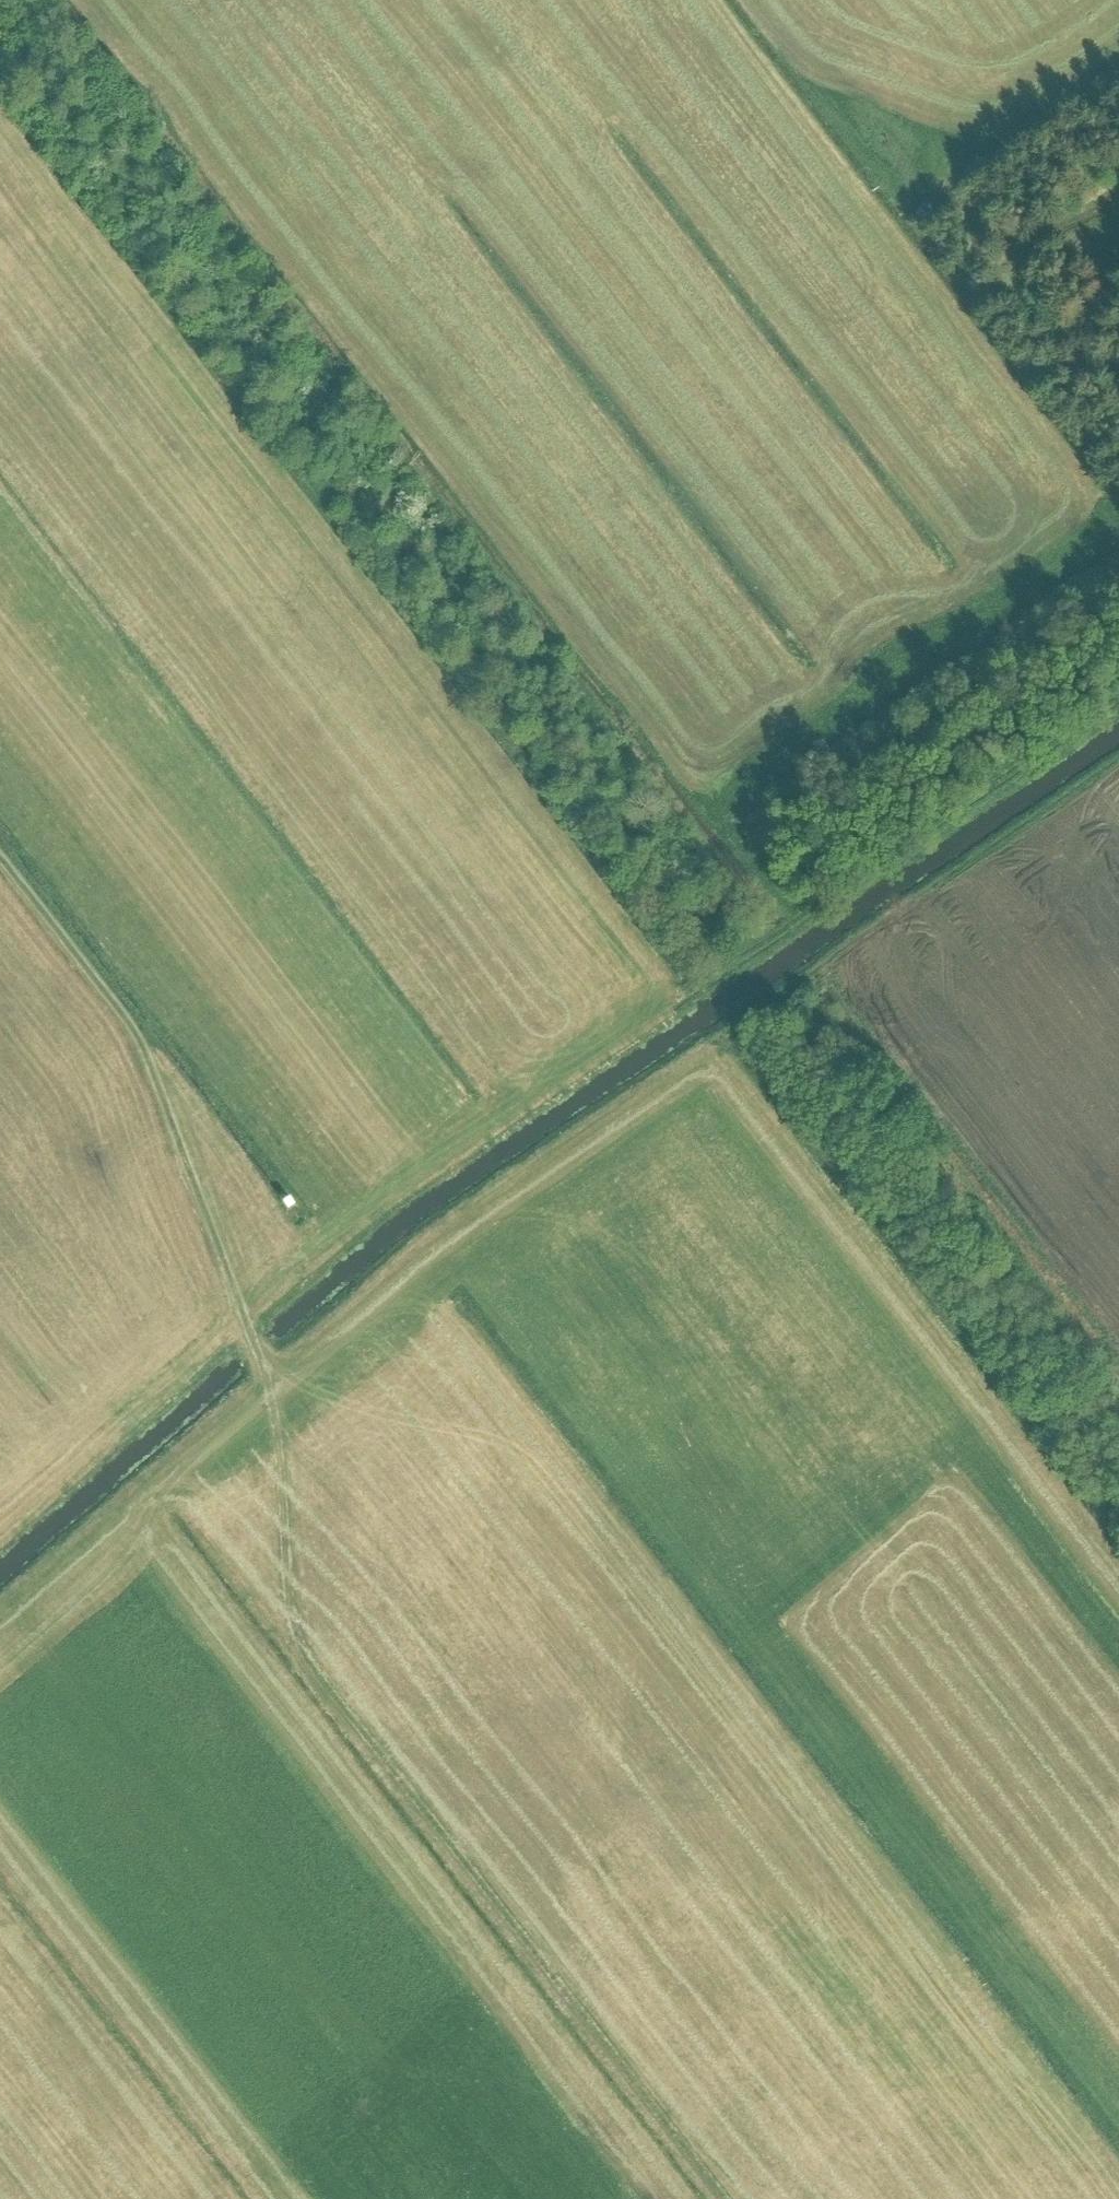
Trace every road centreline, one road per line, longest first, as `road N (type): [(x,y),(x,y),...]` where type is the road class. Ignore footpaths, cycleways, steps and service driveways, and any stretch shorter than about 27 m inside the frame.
road 1 (track): [(0,1555),(374,1215),(1118,698)]

